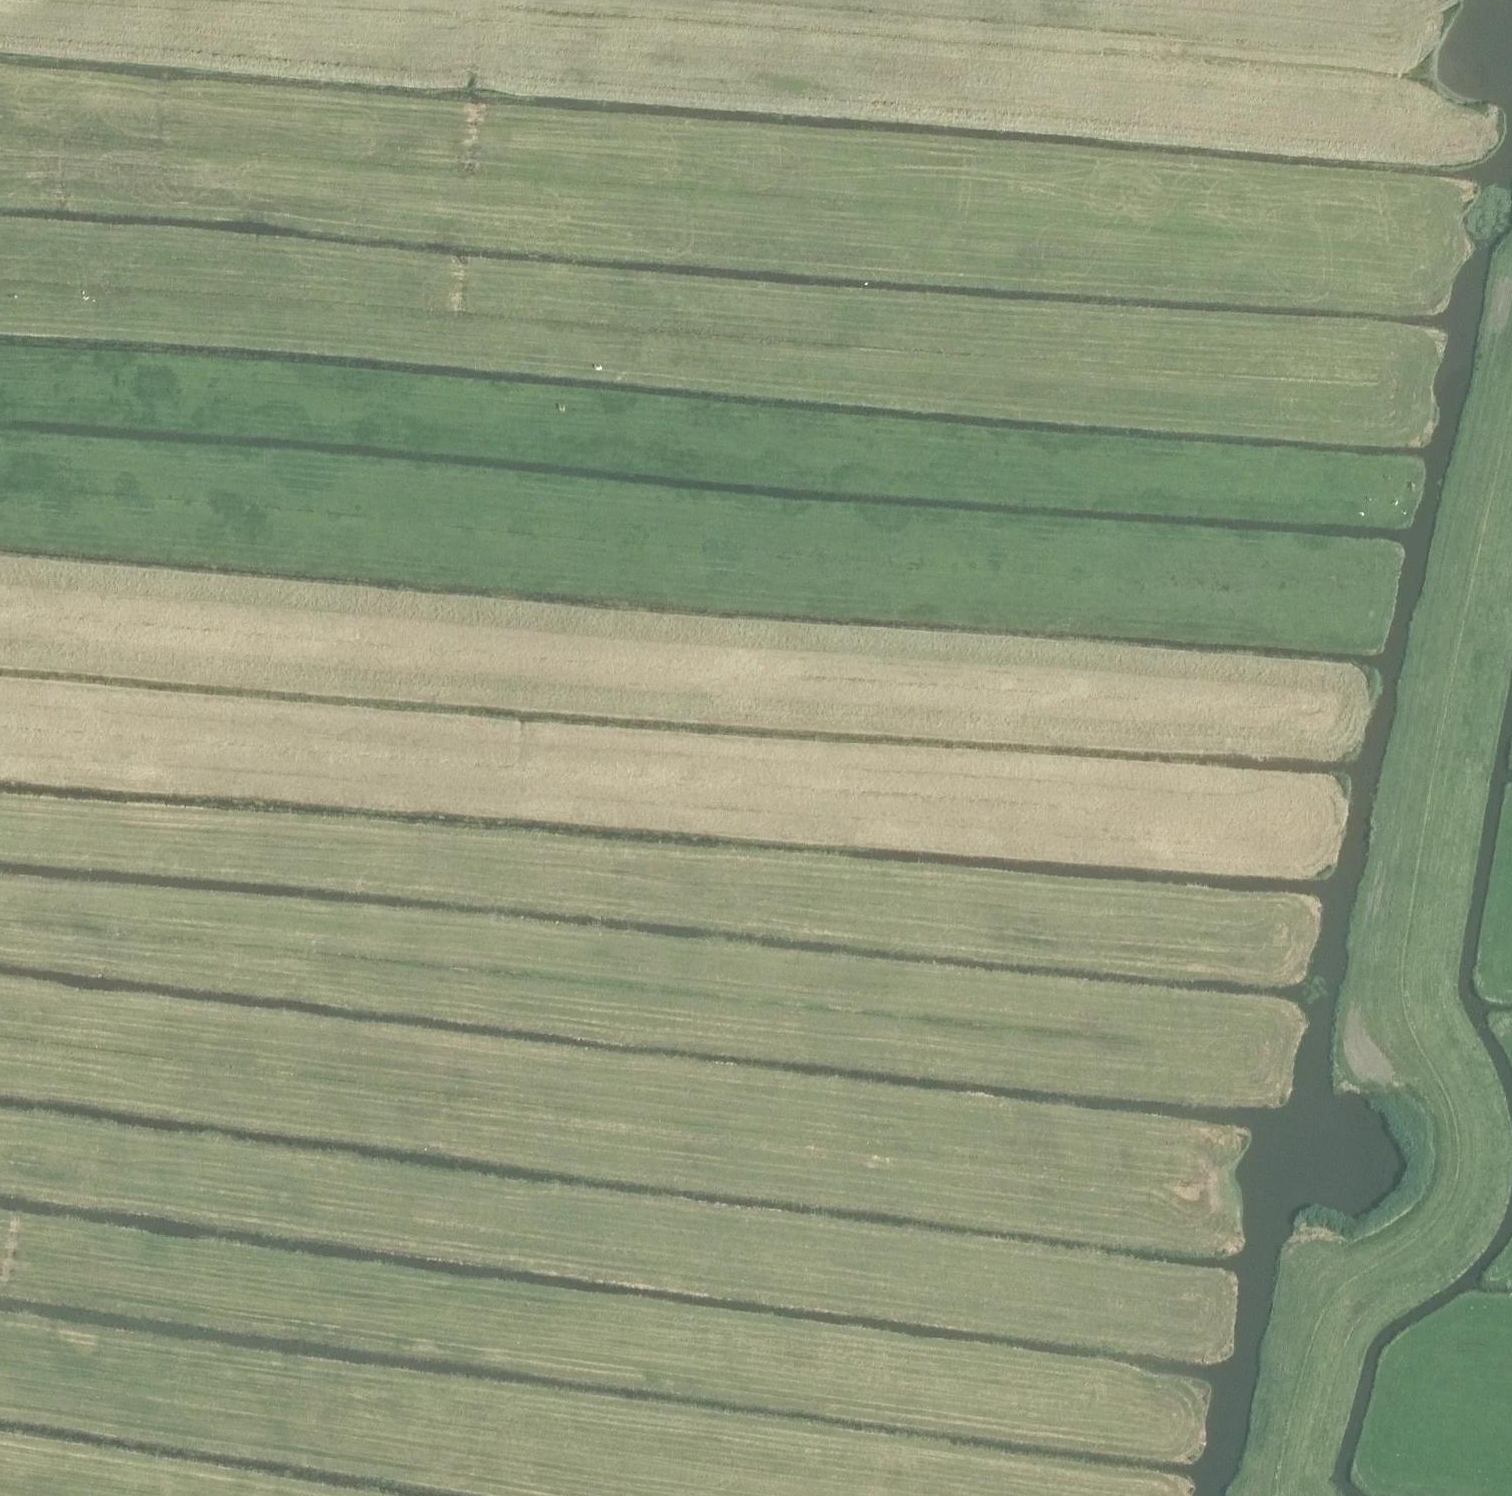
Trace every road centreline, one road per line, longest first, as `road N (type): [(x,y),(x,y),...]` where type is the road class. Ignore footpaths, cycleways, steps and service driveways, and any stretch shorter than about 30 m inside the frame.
road 1 (track): [(1280,1495),(1324,1294),(1446,1198),(1455,1110),(1414,1024),(1403,943),(1511,399)]

